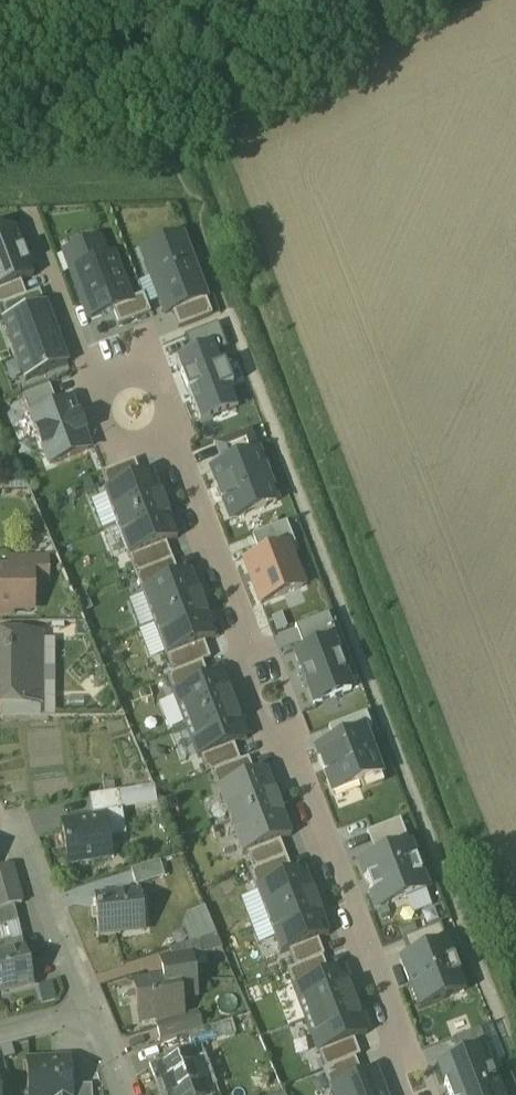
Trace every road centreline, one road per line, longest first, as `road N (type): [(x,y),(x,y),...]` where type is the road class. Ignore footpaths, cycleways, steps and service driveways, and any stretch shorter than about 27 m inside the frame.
road 1 (residential): [(405,1094),(392,1062),(396,1026),(294,749),(265,728),(240,664),(244,618),(162,424)]
road 2 (residential): [(162,424),(167,400),(154,379),(131,371),(101,387),(97,419),(111,437),(132,443),(154,434)]
road 3 (residential): [(91,1010),(18,846)]

